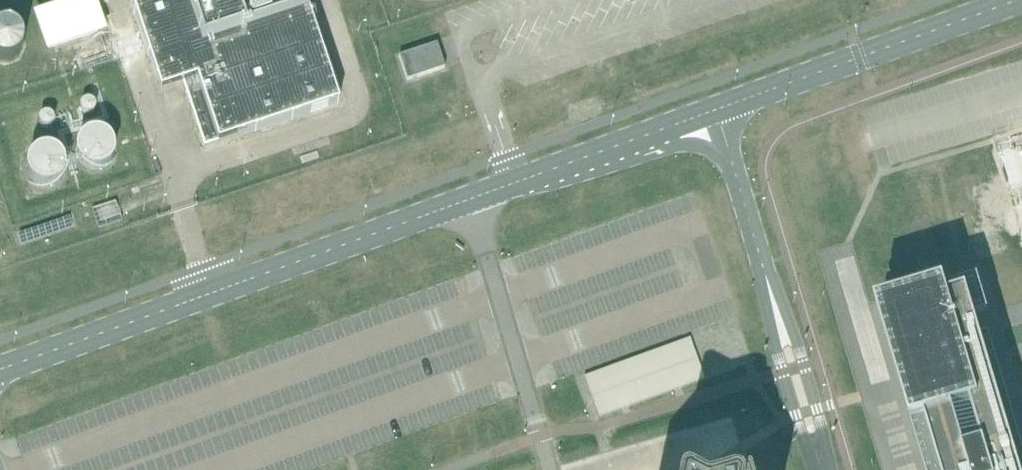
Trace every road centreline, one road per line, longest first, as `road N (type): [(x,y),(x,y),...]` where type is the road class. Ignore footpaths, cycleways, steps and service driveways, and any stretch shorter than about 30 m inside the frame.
road 1 (unclassified): [(0,370),(468,200)]
road 2 (unclassified): [(715,110),(1019,0)]
road 3 (unclassified): [(550,469),(468,200)]
road 4 (unclassified): [(468,200),(669,135)]
road 5 (unclassified): [(832,469),(805,366),(766,277)]
road 6 (unclassified): [(766,277),(763,289),(814,469)]

